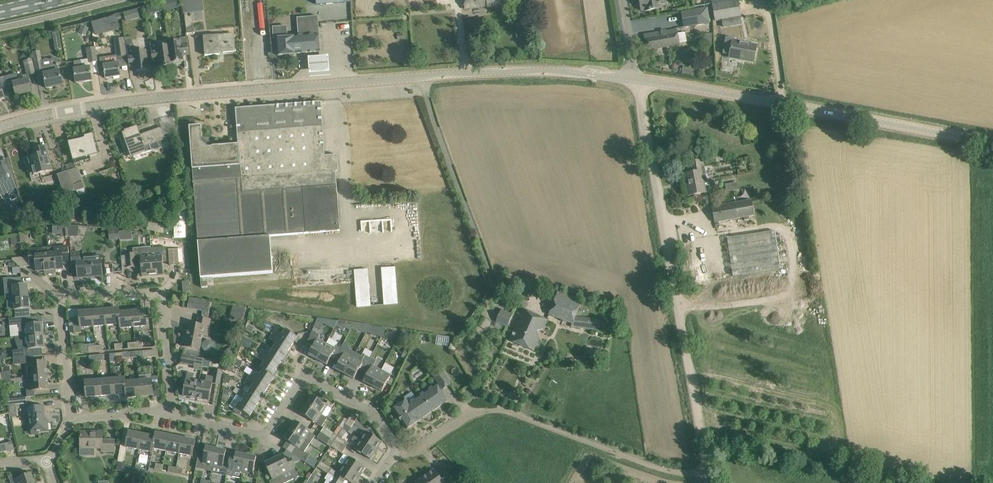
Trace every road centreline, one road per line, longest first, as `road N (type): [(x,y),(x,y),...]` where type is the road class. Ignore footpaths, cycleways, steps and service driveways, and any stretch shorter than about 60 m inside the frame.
road 1 (tertiary): [(635,78),(528,70),(172,95),(0,127)]
road 2 (unclassified): [(709,468),(635,78)]
road 3 (tertiary): [(992,142),(635,78)]
road 4 (residential): [(401,456),(476,414),(507,411),(667,470),(709,468)]
road 5 (residential): [(73,420),(62,311),(72,298),(160,296),(169,411)]
road 6 (residential): [(401,456),(368,408),(312,382),(299,384),(265,432),(169,411)]

